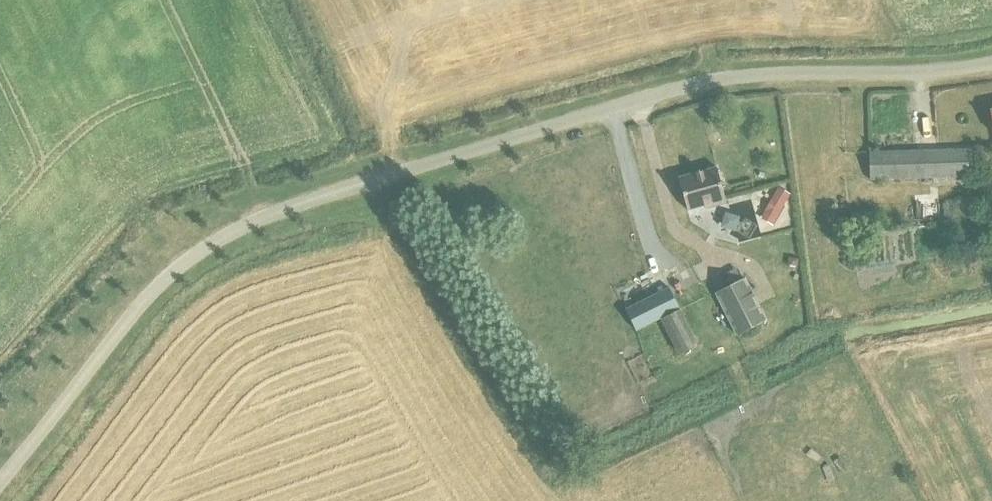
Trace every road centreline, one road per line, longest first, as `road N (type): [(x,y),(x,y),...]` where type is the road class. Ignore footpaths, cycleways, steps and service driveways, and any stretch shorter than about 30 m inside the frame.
road 1 (unclassified): [(0,486),(165,281),(255,220),(678,88),(749,76),(991,64)]

